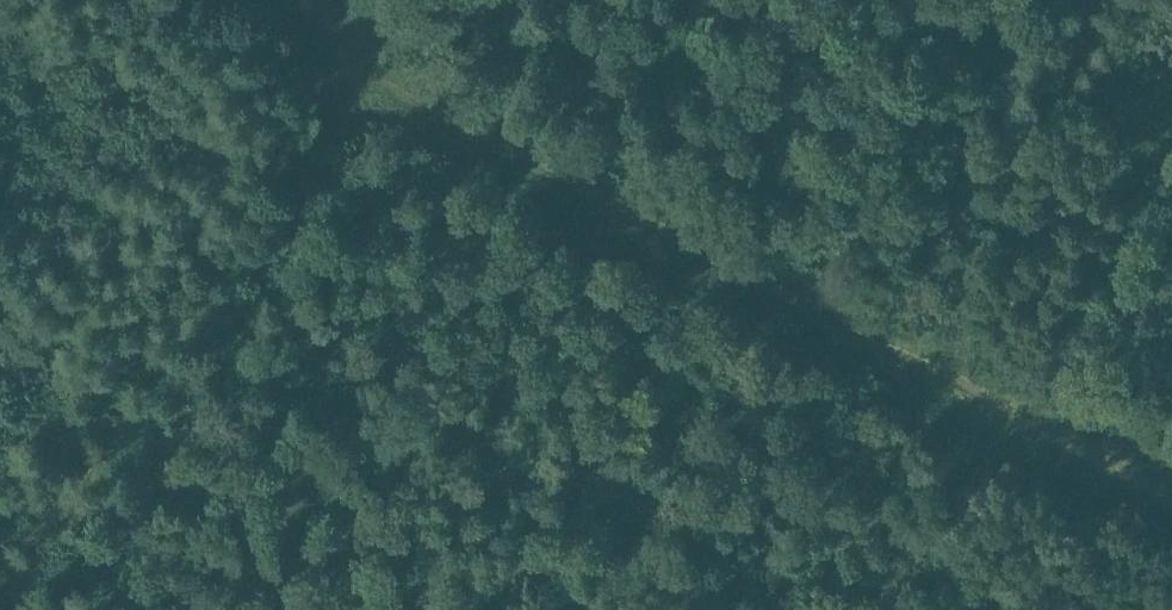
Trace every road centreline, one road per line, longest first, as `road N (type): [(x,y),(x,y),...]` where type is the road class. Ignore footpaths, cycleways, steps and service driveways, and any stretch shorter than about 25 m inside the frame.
road 1 (track): [(279,0),(347,37),(403,101),(440,124),(946,376),(1171,500)]
road 2 (track): [(0,575),(100,490),(142,430),(313,107),(388,85)]

